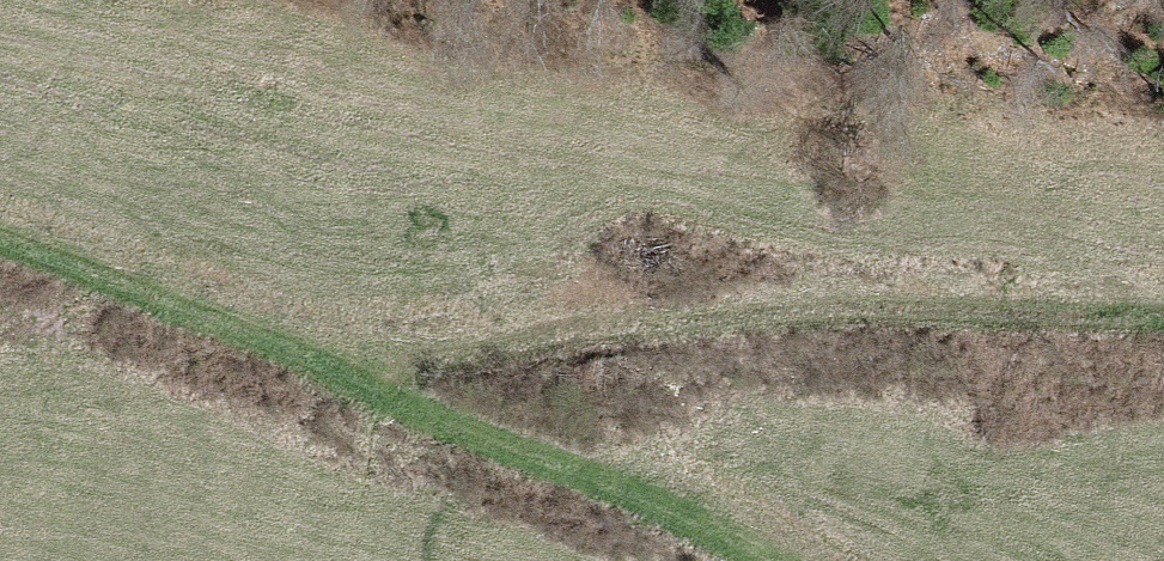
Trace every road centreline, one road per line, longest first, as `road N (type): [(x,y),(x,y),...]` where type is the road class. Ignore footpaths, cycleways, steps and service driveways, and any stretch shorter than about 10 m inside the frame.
road 1 (track): [(1163,307),(783,300),(490,356),(289,345),(0,235)]
road 2 (track): [(289,345),(741,560)]

